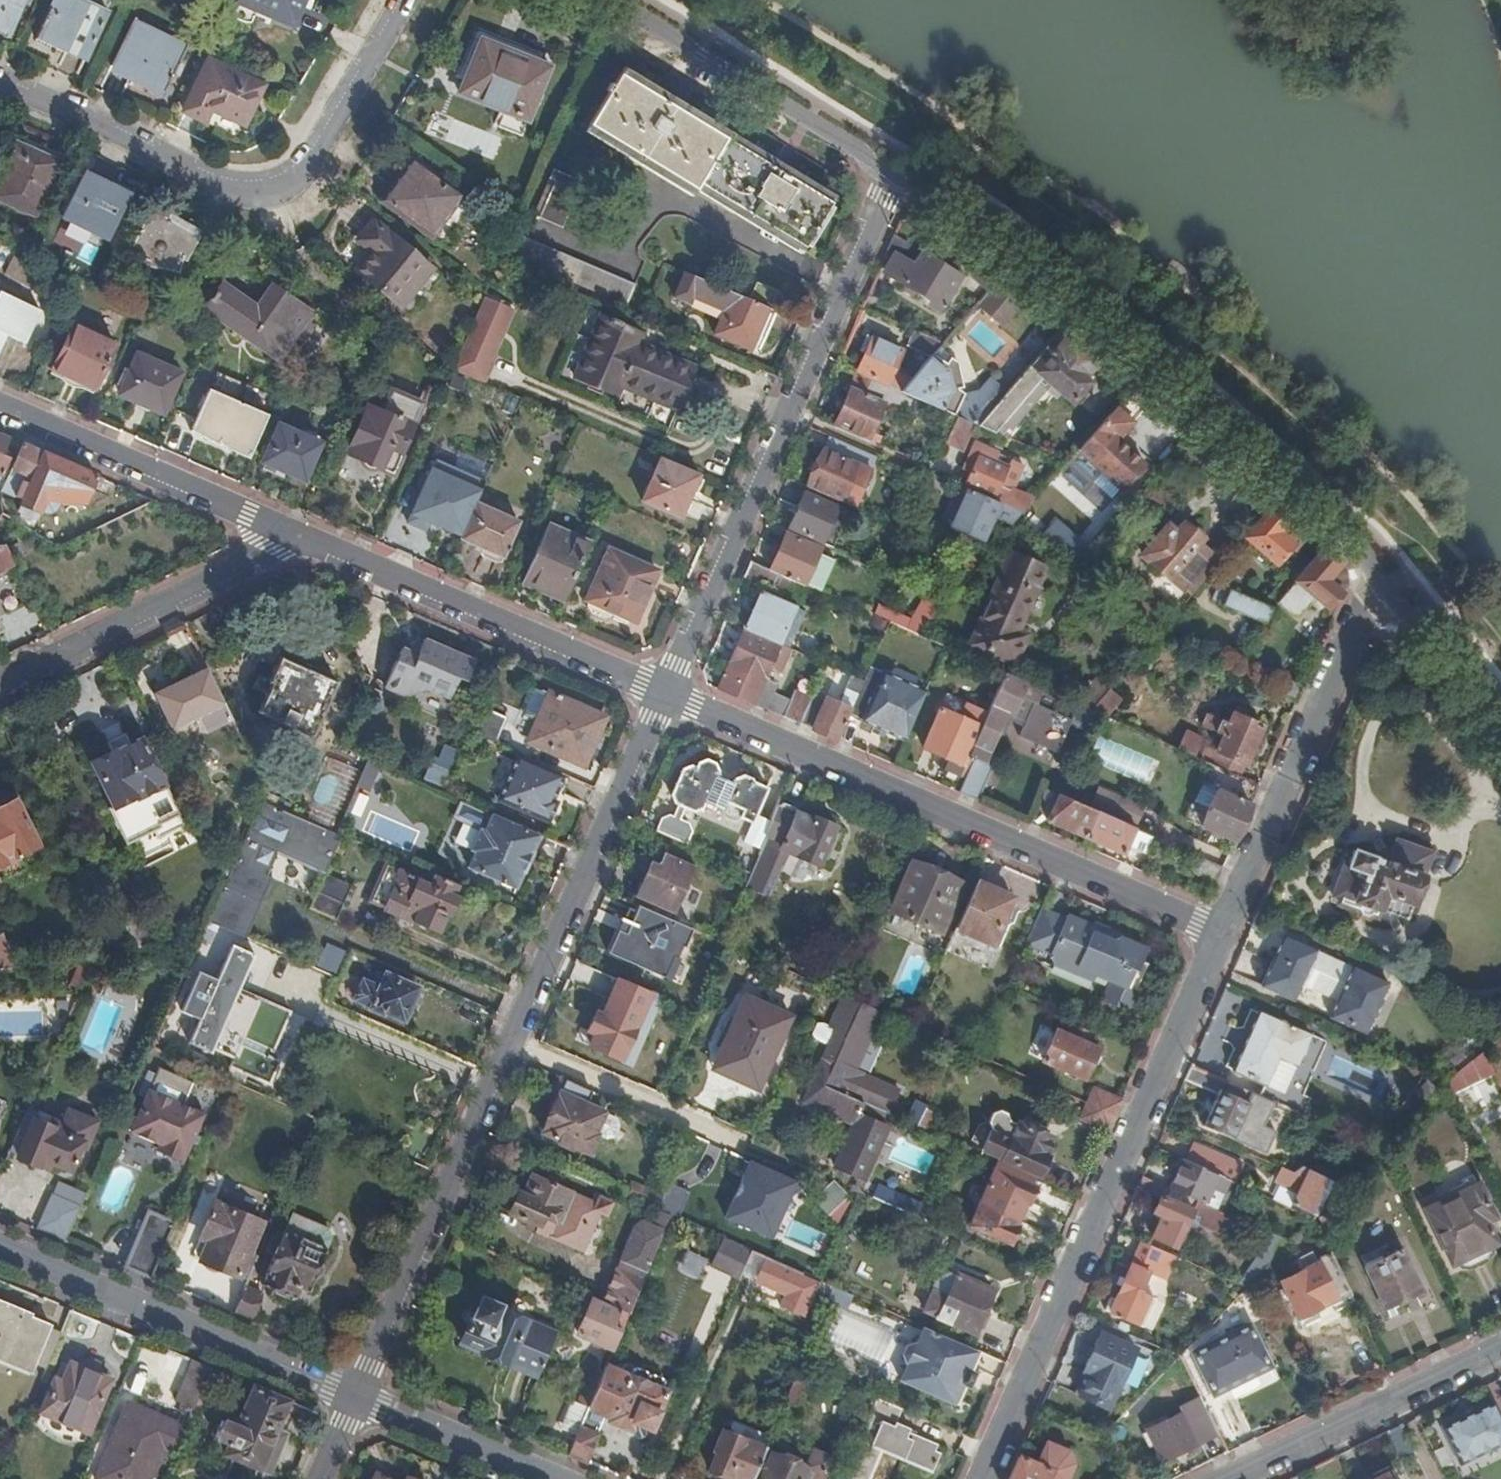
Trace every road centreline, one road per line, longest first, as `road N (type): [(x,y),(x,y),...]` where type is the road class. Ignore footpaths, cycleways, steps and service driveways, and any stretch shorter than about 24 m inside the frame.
road 1 (residential): [(666,695),(358,1398)]
road 2 (residential): [(1382,584),(1360,546),(1011,247),(892,179)]
road 3 (residential): [(1220,941),(666,695)]
road 4 (residential): [(981,1478),(1220,941)]
road 5 (residential): [(892,179),(666,695)]
road 6 (residential): [(403,0),(311,160),(261,192),(223,192),(0,86)]
road 7 (residential): [(666,695),(302,540)]
road 8 (residential): [(1220,941),(1382,584)]
road 9 (tertiary): [(358,1398),(0,1250)]
road 10 (residential): [(302,540),(0,691)]
road 11 (residential): [(892,179),(851,144),(612,0)]
road 12 (residential): [(302,540),(0,410)]
road 13 (residential): [(1234,1478),(1500,1350)]
road 14 (tertiary): [(552,1478),(358,1398)]
road 15 (residential): [(1500,724),(1382,584)]

